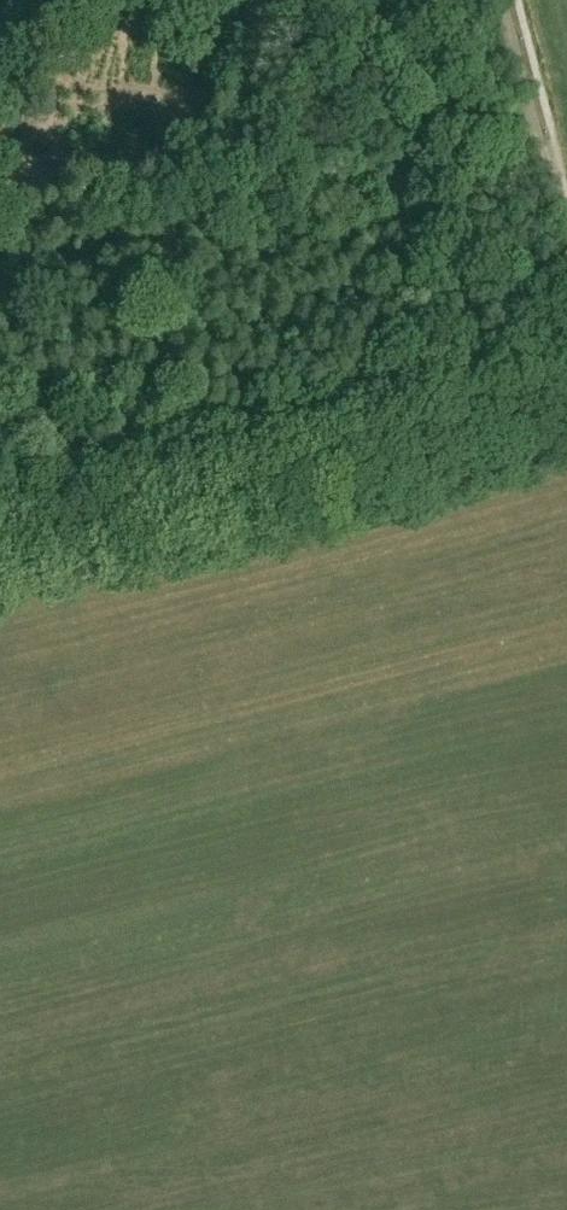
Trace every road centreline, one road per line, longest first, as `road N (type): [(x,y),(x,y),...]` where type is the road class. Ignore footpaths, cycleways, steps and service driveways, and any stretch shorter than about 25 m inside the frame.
road 1 (tertiary): [(0,554),(566,407)]

